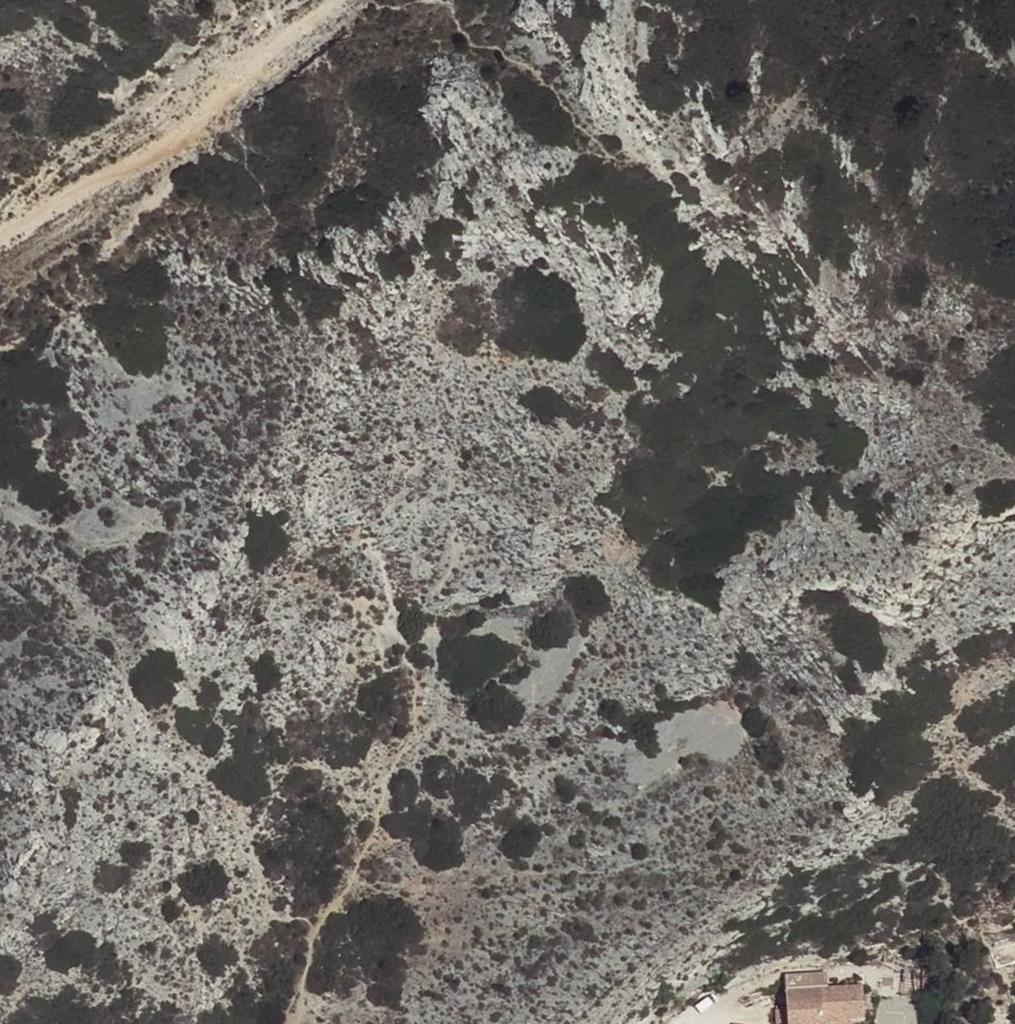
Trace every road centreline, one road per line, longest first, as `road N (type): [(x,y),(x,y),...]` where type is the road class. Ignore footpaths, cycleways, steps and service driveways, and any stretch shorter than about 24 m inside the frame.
road 1 (track): [(0,238),(328,0)]

